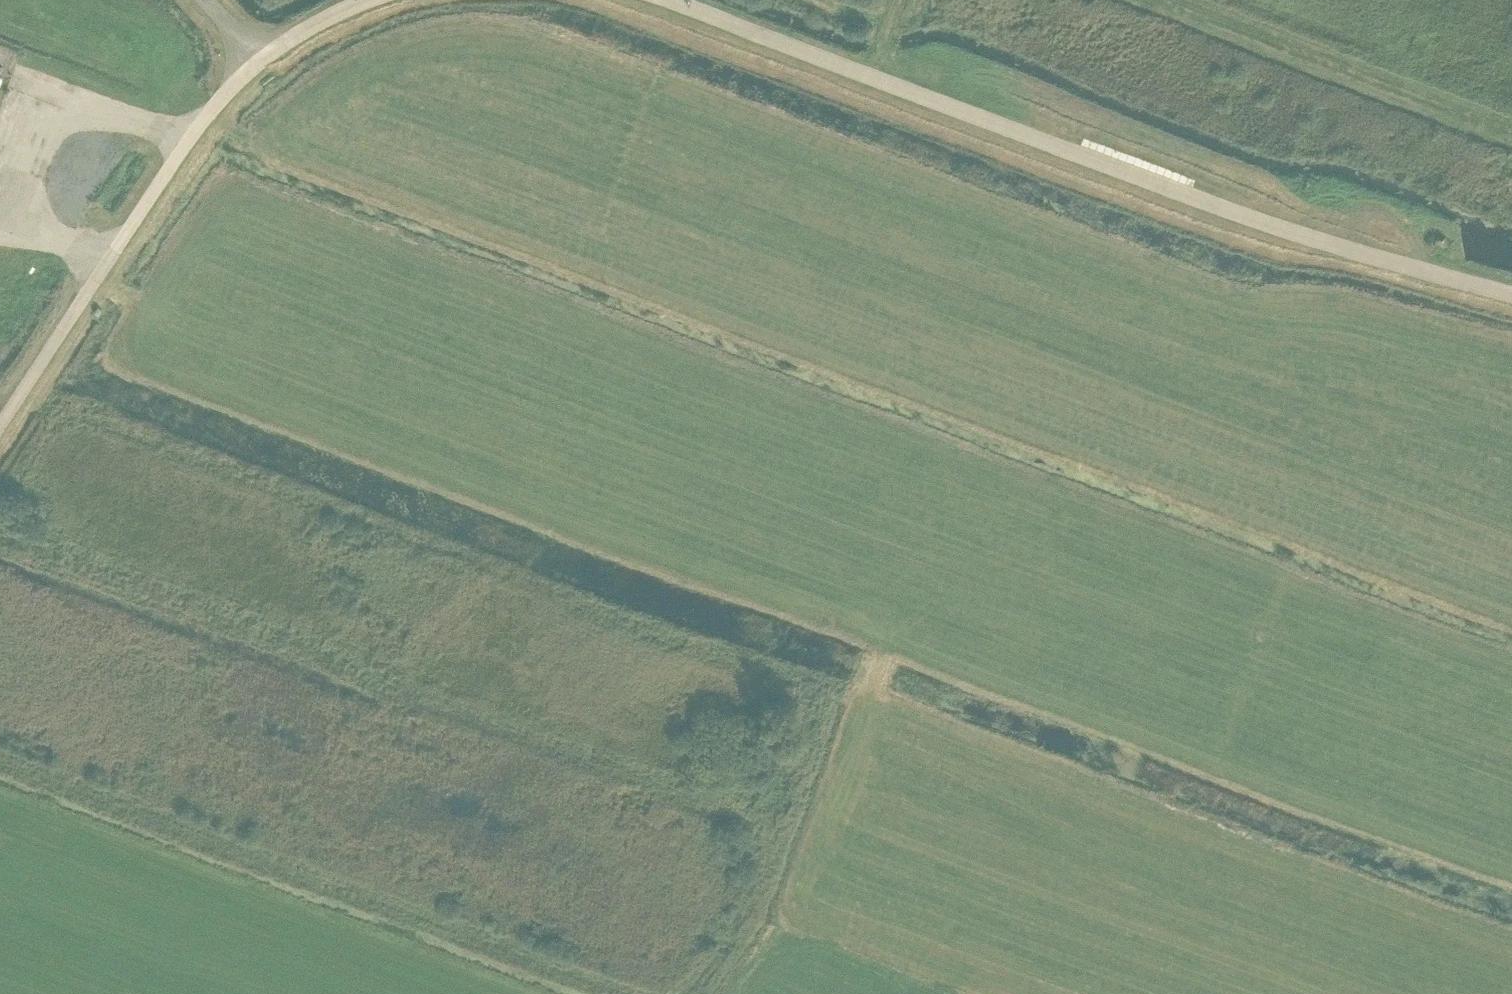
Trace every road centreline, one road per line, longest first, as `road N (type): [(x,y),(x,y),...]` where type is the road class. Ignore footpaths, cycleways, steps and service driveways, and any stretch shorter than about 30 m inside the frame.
road 1 (unclassified): [(1511,297),(1279,229),(665,0)]
road 2 (unclassified): [(0,431),(201,125),(260,67)]
road 3 (unclassified): [(380,0),(313,30),(260,67)]

